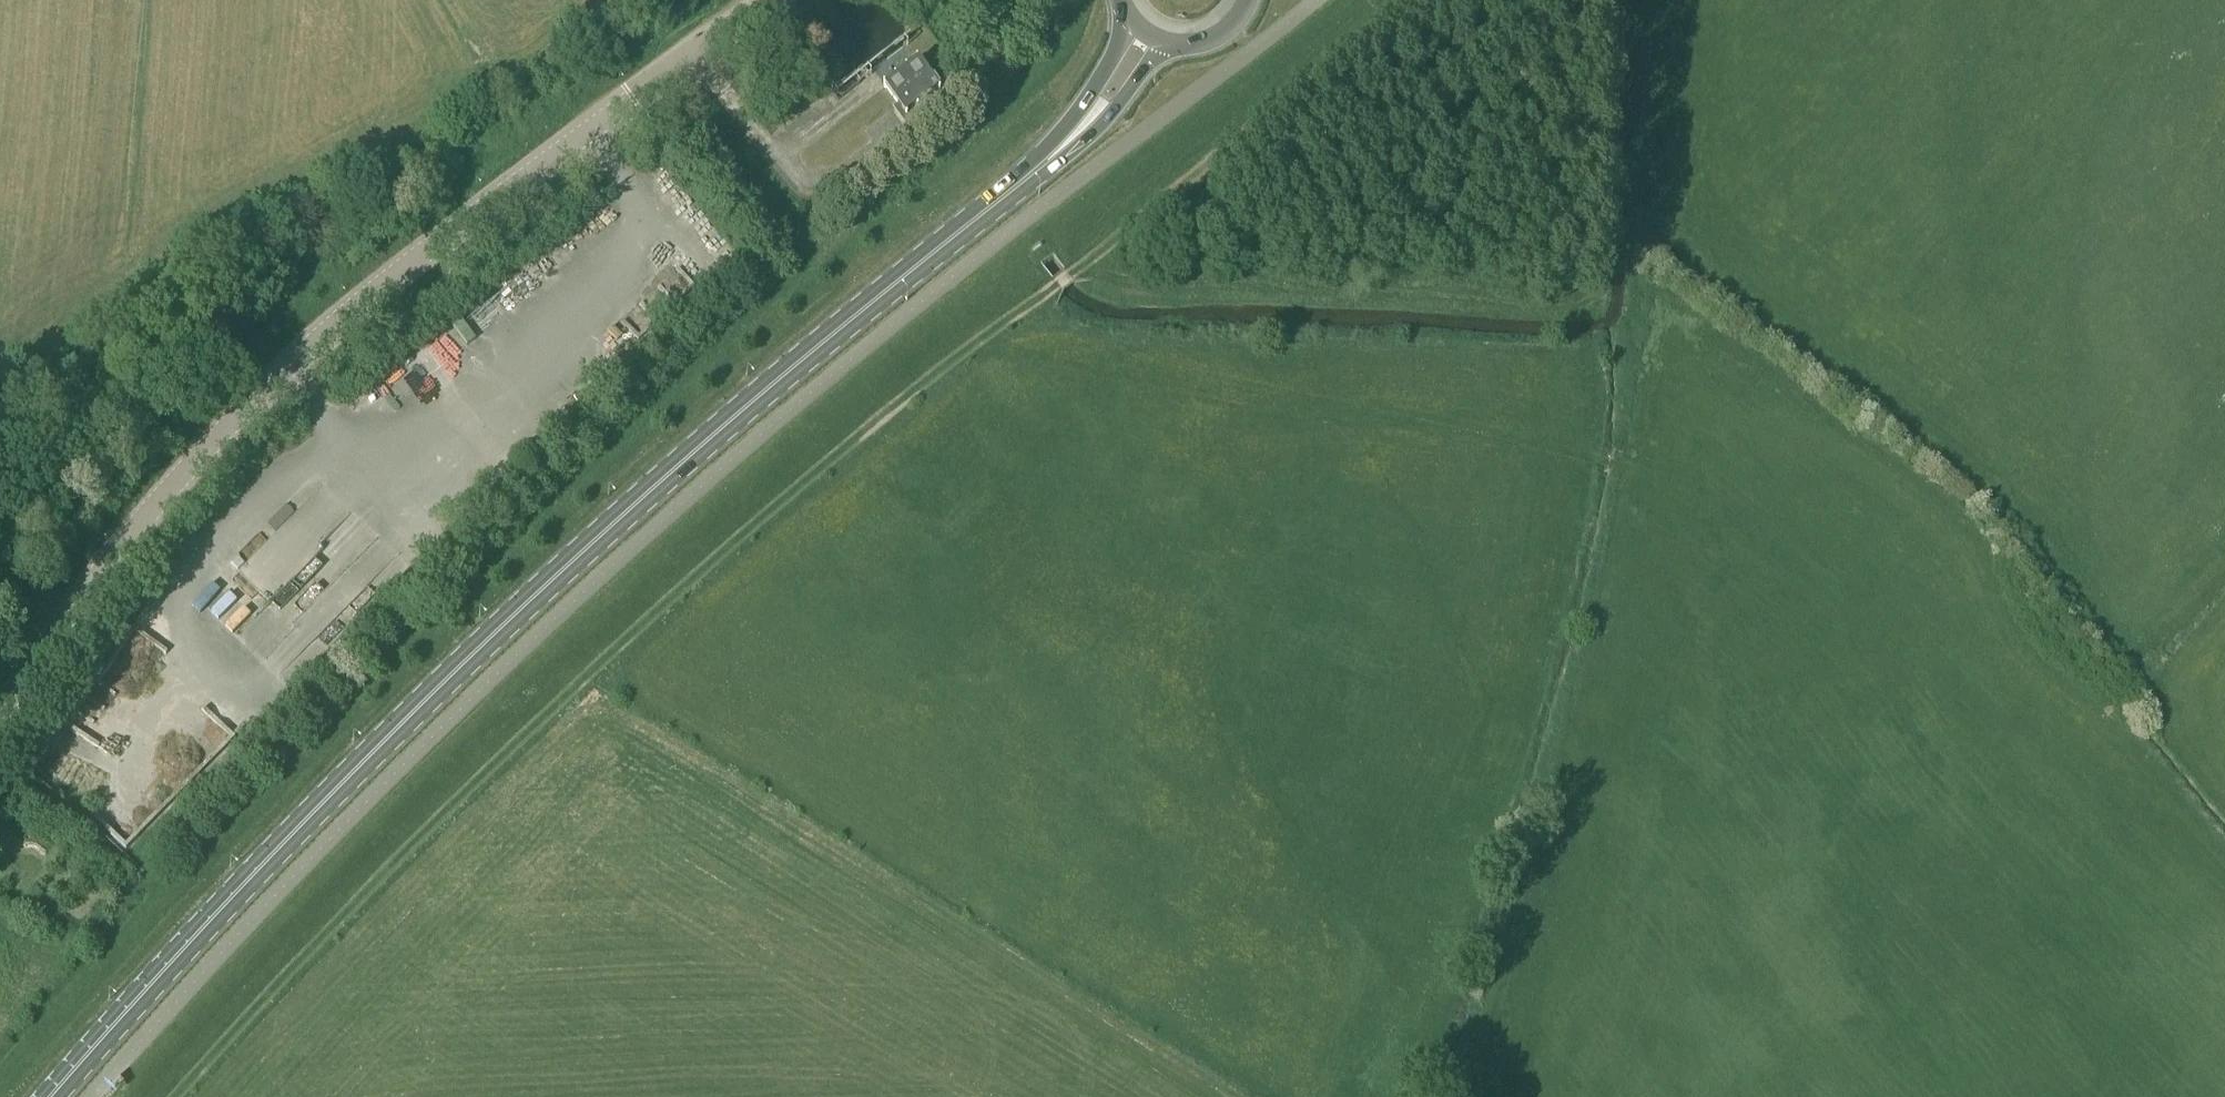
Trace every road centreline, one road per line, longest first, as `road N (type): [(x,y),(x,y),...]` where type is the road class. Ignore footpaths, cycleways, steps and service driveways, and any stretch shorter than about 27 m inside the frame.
road 1 (track): [(190,1096),(295,971),(676,588),(1010,313),(1075,274),(1414,0)]
road 2 (primary): [(51,1096),(327,797),(589,543),(1002,197)]
road 3 (unclassified): [(96,570),(260,397),(386,287),(631,99)]
road 4 (primary): [(1002,197),(1081,144),(1175,46)]
road 5 (primary): [(1122,8),(1114,52),(1090,95),(1002,197)]
road 6 (residential): [(631,99),(775,0)]
road 7 (unclassified): [(0,716),(96,570)]

